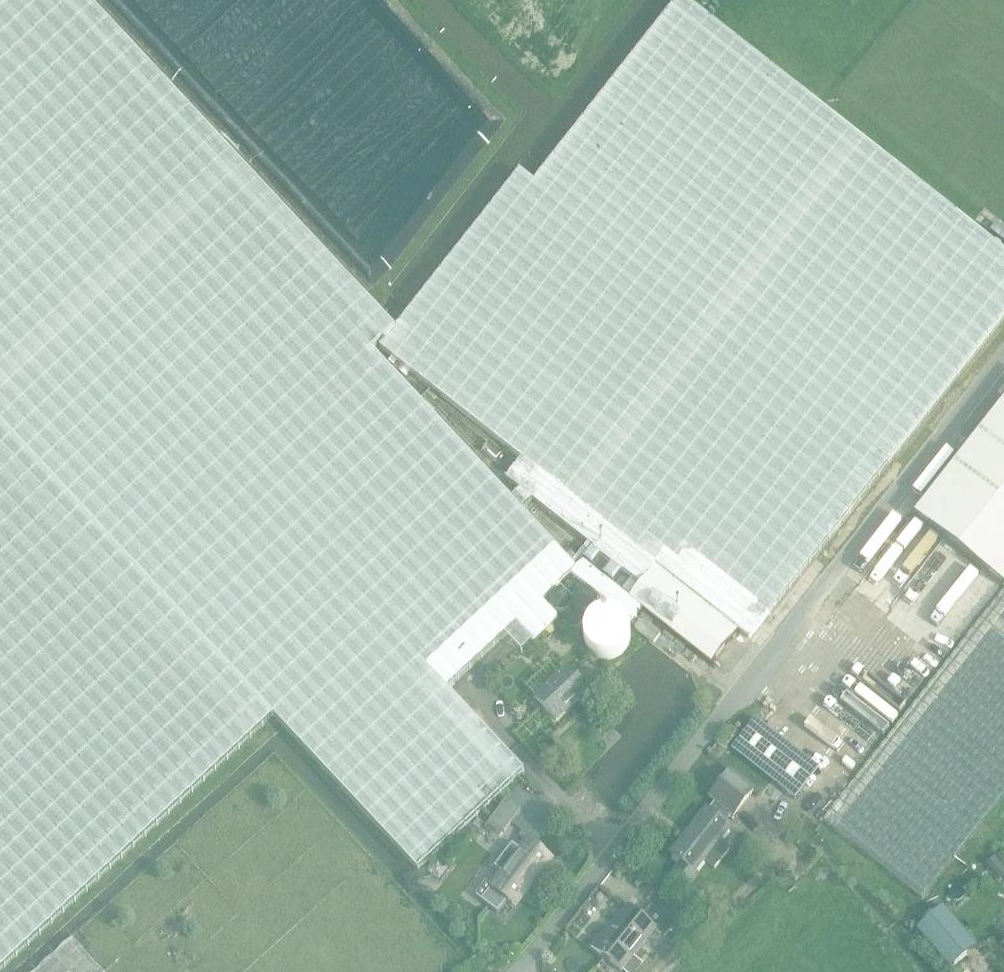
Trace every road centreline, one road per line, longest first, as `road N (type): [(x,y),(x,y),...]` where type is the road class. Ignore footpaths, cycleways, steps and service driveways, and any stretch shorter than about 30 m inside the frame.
road 1 (unclassified): [(519,969),(1003,355)]

